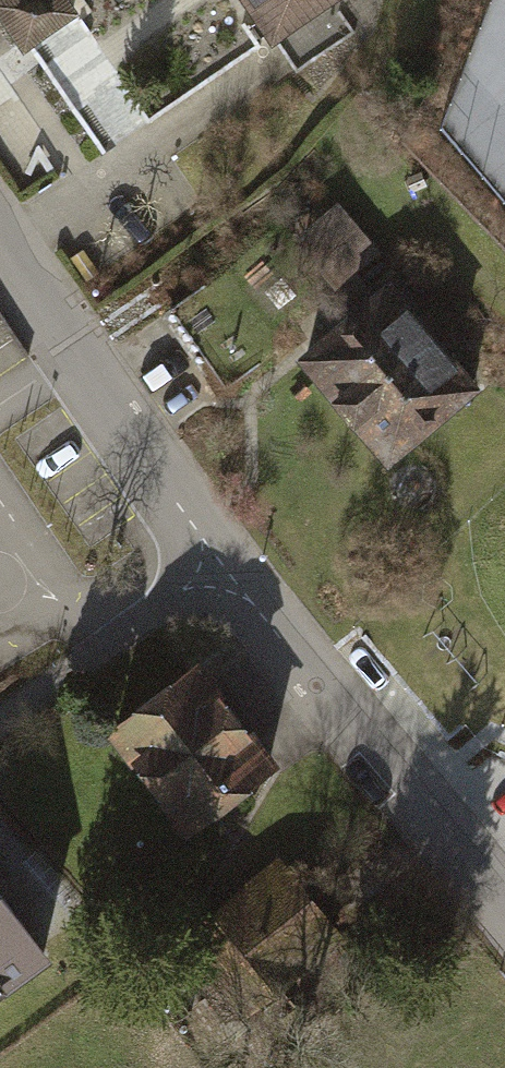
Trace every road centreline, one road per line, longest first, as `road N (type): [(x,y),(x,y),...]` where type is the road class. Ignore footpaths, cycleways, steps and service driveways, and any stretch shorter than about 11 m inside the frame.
road 1 (residential): [(504,918),(209,560),(0,250)]
road 2 (track): [(0,716),(209,560)]

